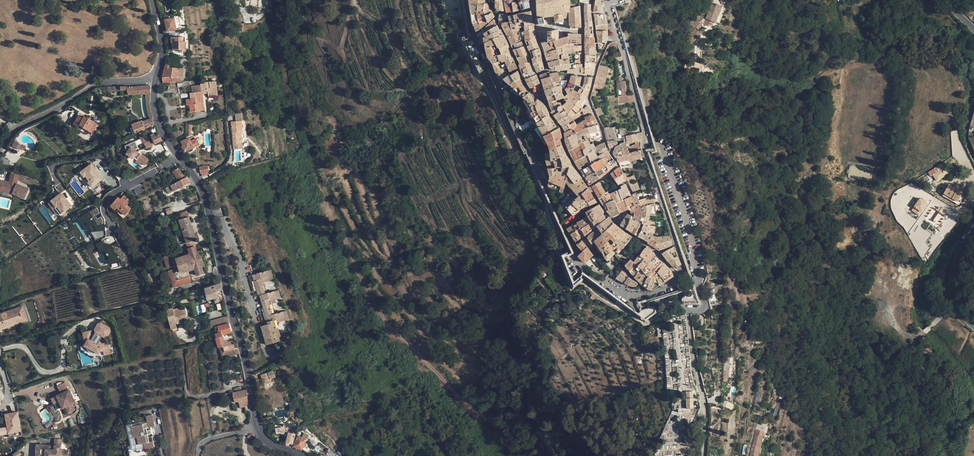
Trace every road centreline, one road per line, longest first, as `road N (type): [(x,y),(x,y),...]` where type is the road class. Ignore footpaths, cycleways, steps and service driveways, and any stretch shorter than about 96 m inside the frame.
road 1 (residential): [(466,0),(473,35),(578,261),(628,297),(652,295),(684,271),(603,0)]
road 2 (track): [(285,60),(317,175),(385,321),(494,425)]
road 3 (unclassified): [(155,81),(160,123),(206,197),(258,428),(301,455)]
road 4 (residential): [(0,149),(16,129),(87,91),(155,81)]

